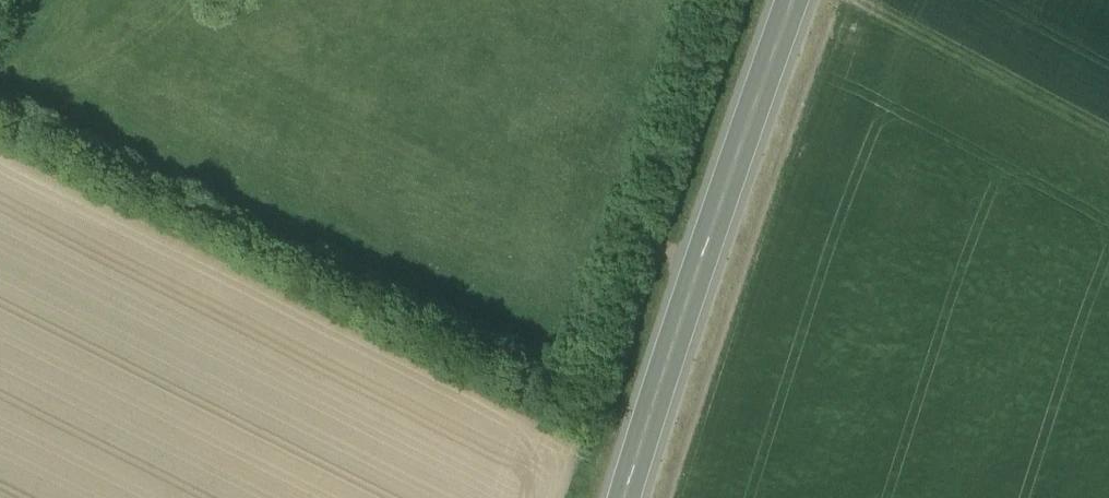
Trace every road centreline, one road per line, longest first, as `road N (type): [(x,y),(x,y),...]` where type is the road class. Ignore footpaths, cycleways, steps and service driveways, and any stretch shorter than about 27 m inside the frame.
road 1 (secondary): [(792,0),(624,497)]
road 2 (track): [(1108,126),(880,0)]

